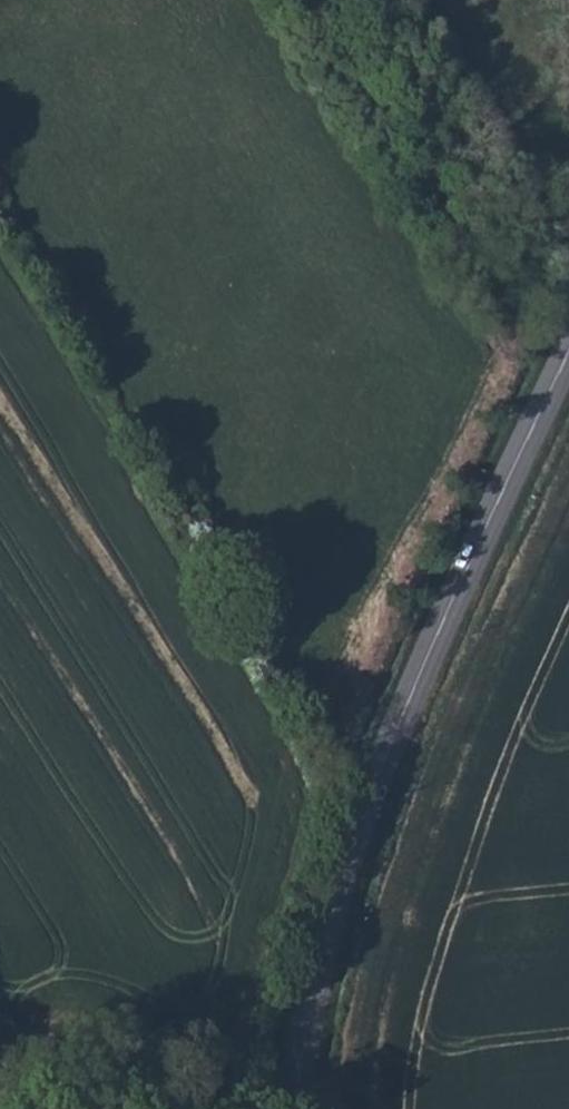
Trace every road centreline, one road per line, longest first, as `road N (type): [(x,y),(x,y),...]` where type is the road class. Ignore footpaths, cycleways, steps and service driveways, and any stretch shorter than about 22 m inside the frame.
road 1 (tertiary): [(568,355),(390,745),(340,888),(312,1000),(297,1108)]

